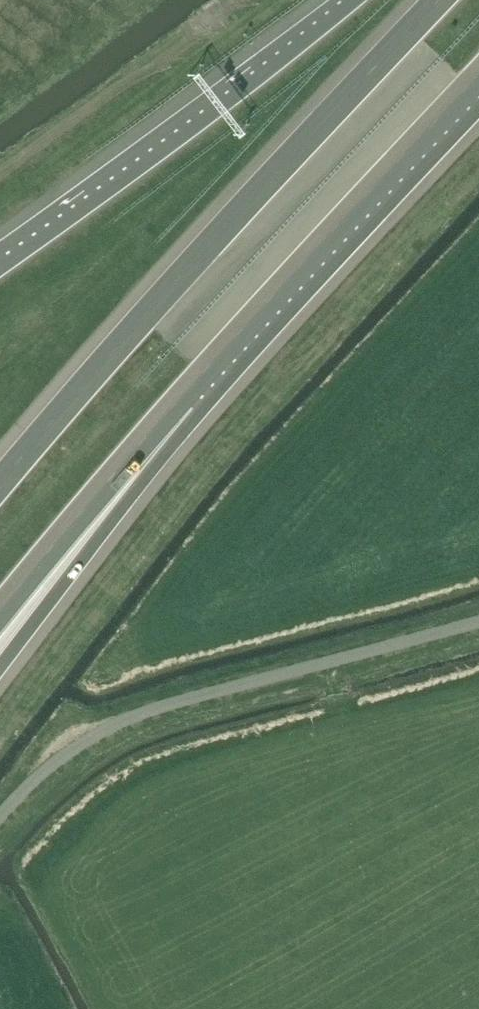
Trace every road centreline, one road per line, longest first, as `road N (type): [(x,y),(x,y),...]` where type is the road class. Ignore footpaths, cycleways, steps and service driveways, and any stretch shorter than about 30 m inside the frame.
road 1 (motorway): [(438,0),(0,486)]
road 2 (unclassified): [(0,816),(53,764),(120,722),(478,624)]
road 3 (motorway): [(180,399),(478,72)]
road 4 (motorway): [(350,0),(222,107),(0,267)]
road 5 (motorway): [(0,668),(180,399)]
road 6 (motorway): [(0,613),(180,399)]

